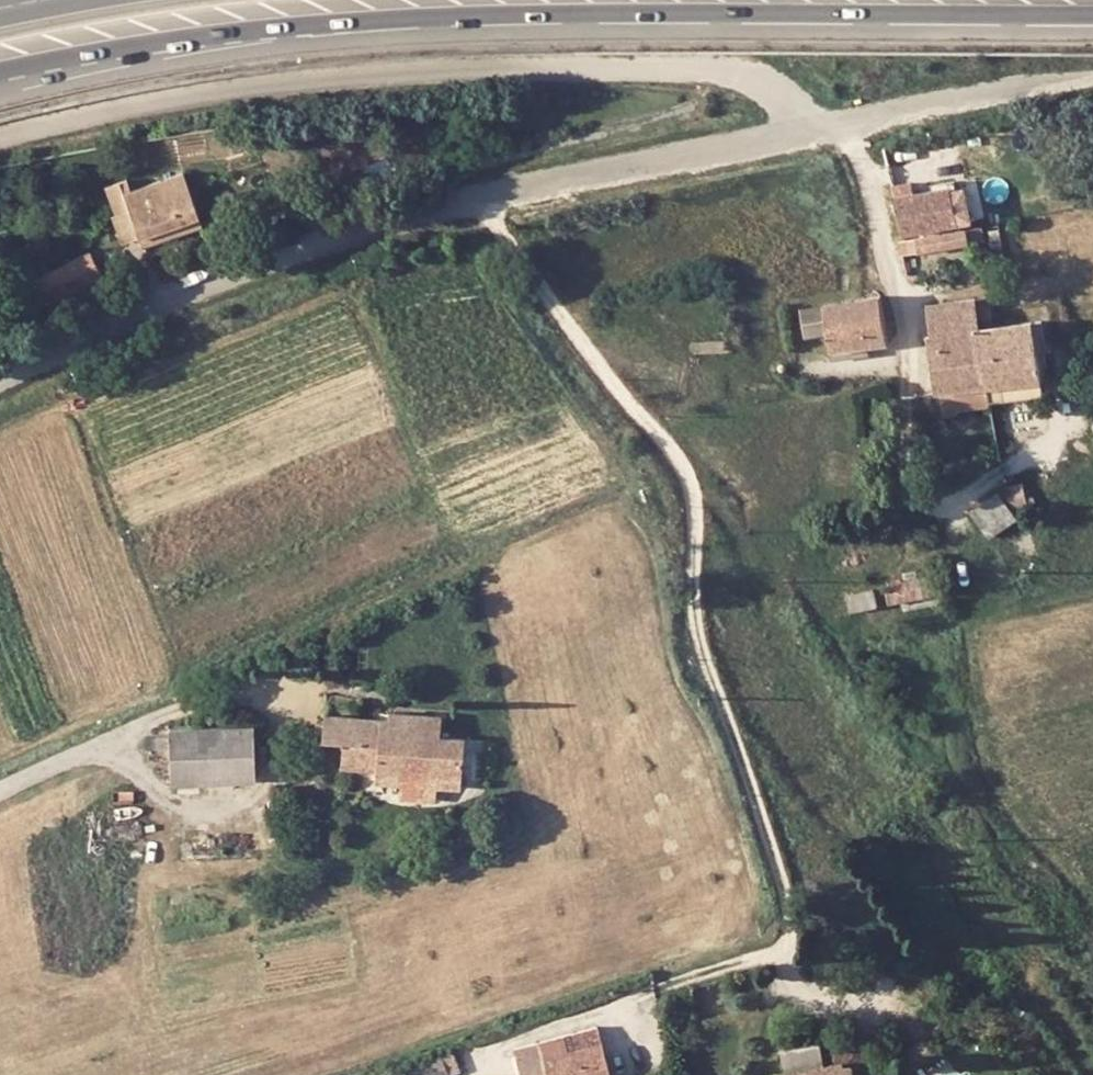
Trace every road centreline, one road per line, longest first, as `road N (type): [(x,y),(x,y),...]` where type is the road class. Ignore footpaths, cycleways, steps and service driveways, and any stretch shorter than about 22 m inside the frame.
road 1 (trunk): [(0,86),(253,43),(445,29),(1092,14)]
road 2 (unclassified): [(825,128),(455,207),(167,297),(0,374)]
road 3 (unclassified): [(825,128),(743,75),(570,66),(400,70),(188,93),(0,131)]
road 4 (residential): [(825,128),(863,165),(925,393)]
road 5 (track): [(1092,76),(825,128)]

